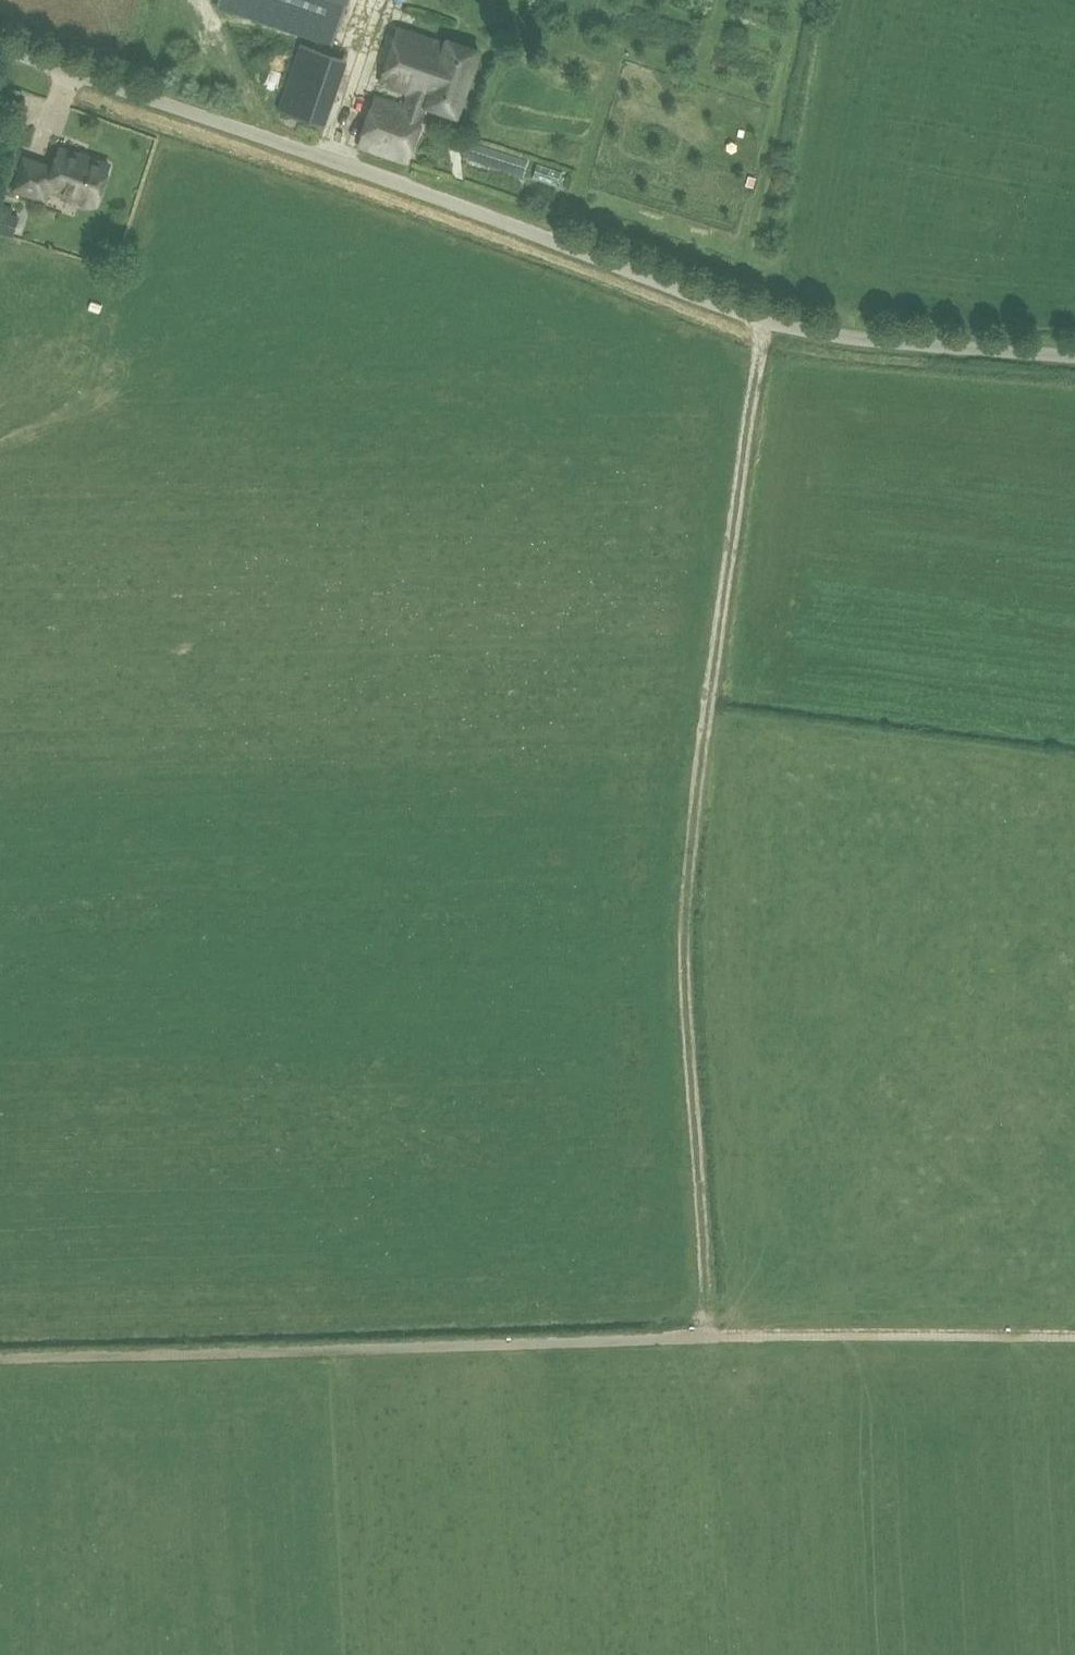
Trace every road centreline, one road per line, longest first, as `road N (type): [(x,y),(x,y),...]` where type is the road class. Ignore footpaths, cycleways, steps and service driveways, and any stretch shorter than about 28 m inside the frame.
road 1 (unclassified): [(1074,357),(880,343),(759,319),(0,51)]
road 2 (track): [(0,1349),(708,1329),(1074,1333)]
road 3 (track): [(708,1329),(688,921),(759,319)]

